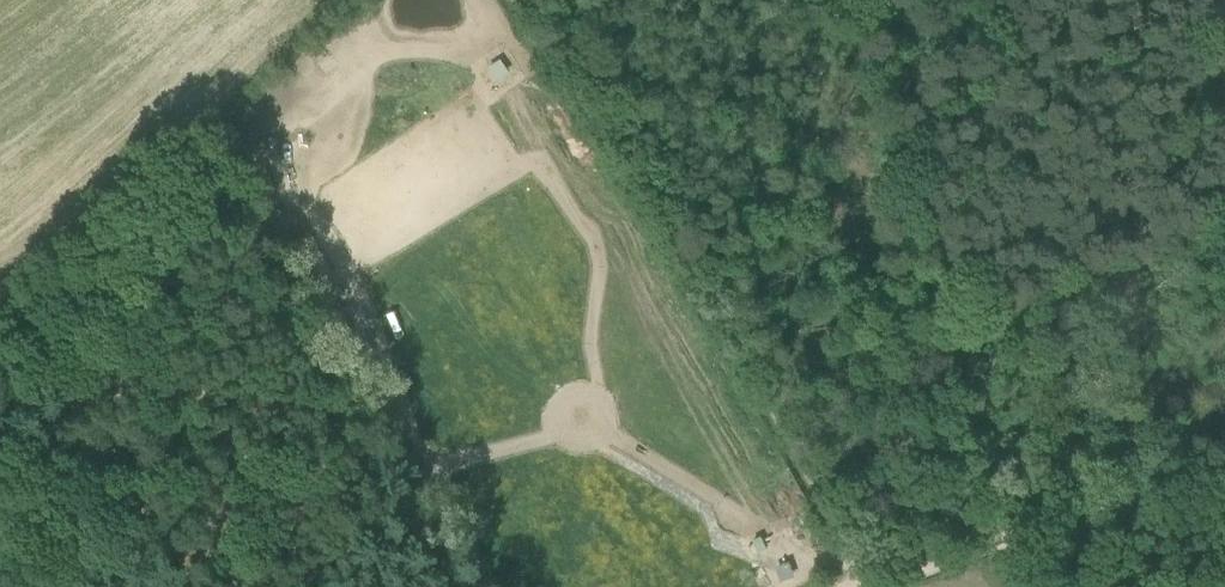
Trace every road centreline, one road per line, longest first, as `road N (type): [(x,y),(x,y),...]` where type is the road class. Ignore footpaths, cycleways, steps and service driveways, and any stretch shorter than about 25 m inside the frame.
road 1 (track): [(889,576),(512,0)]
road 2 (track): [(889,576),(1224,472)]

